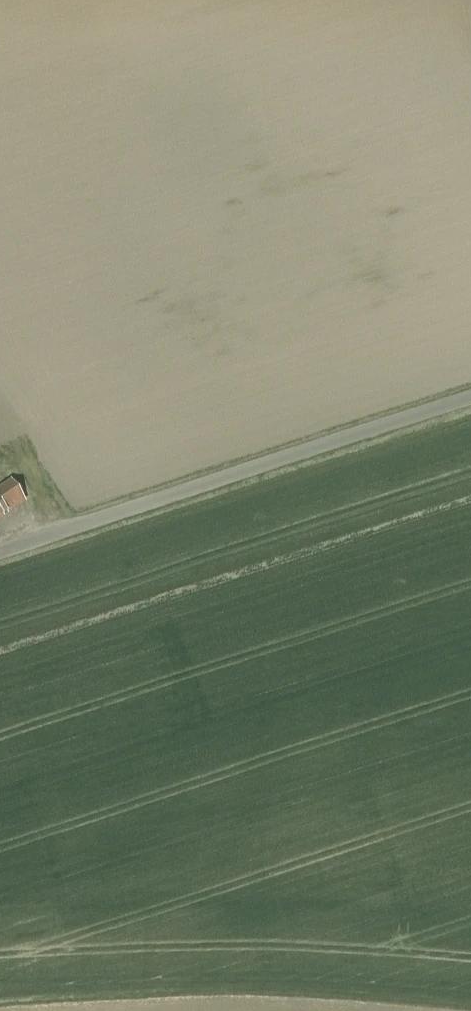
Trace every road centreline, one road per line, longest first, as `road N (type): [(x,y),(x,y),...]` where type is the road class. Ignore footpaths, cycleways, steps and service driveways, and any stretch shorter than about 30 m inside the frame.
road 1 (unclassified): [(0,551),(470,396)]

